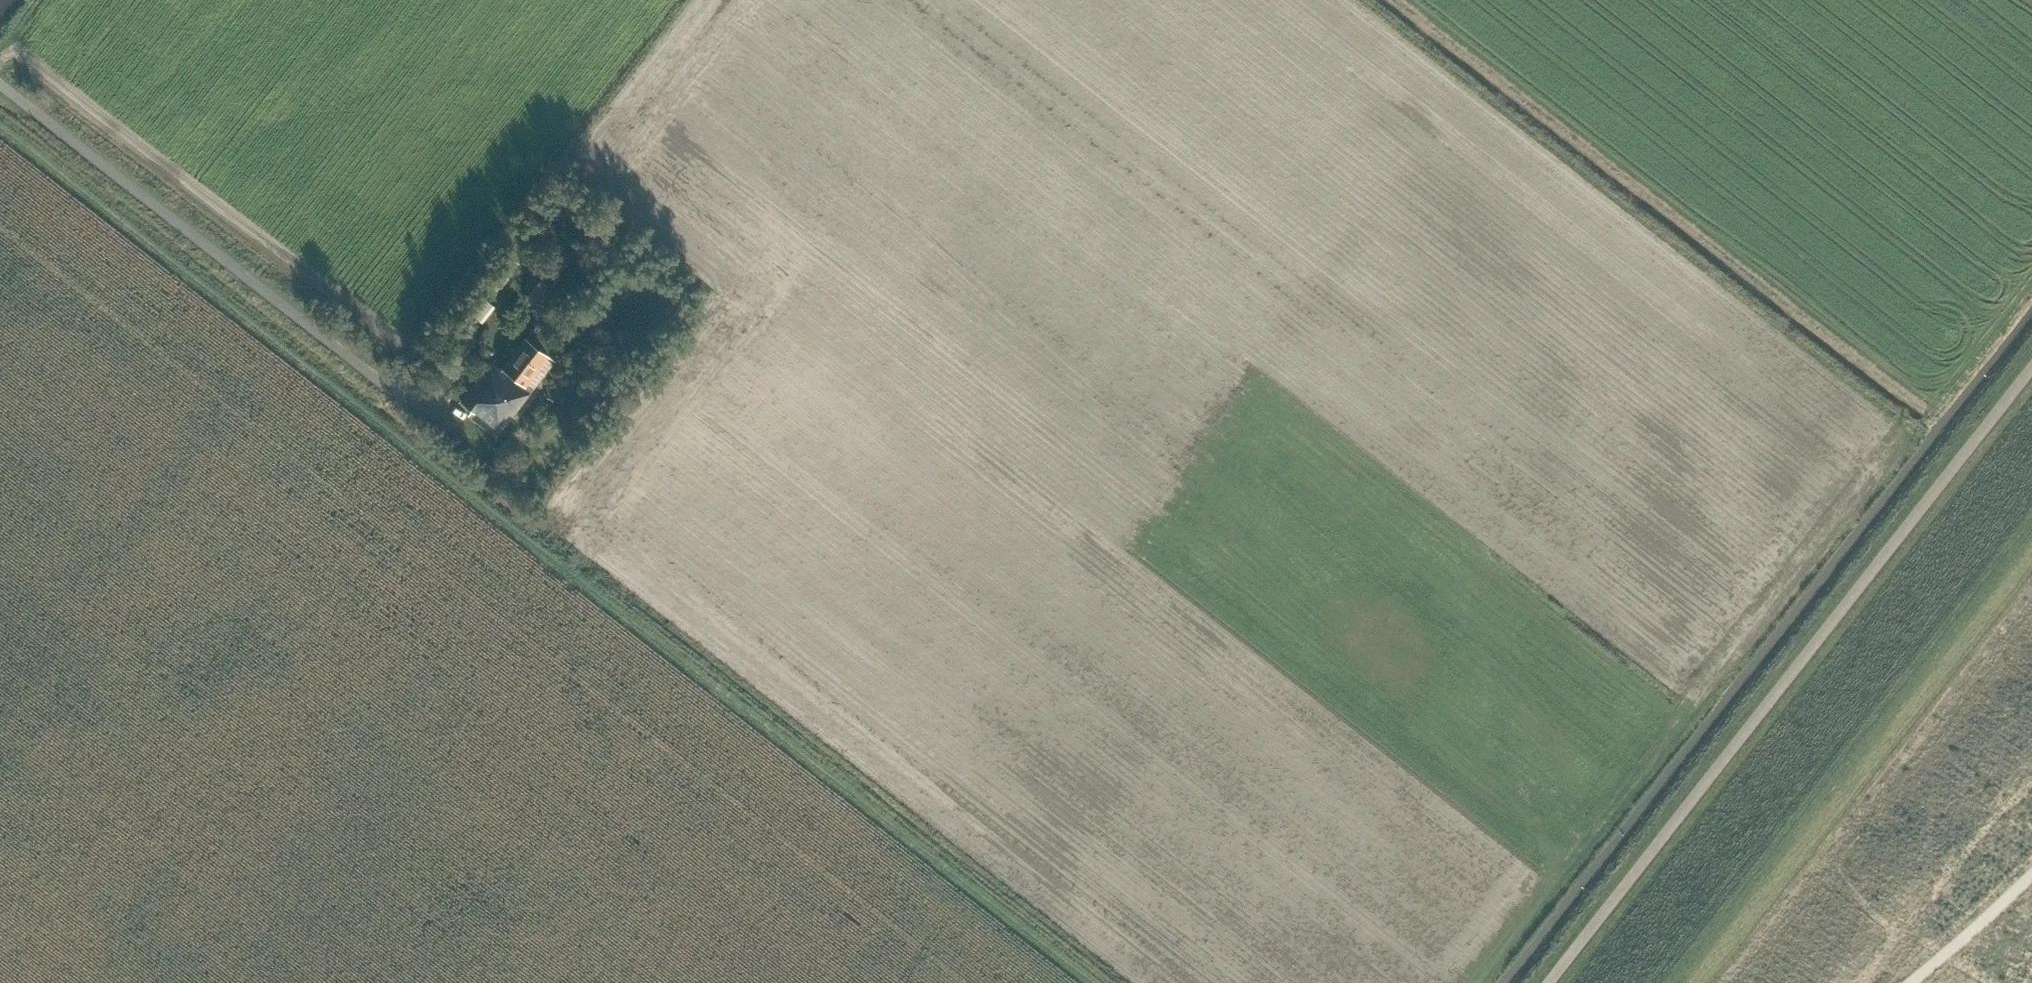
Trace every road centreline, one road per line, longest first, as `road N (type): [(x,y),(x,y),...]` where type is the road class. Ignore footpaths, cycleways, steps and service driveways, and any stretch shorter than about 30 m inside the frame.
road 1 (unclassified): [(1551,982),(2031,368)]
road 2 (unclassified): [(383,391),(0,90)]

